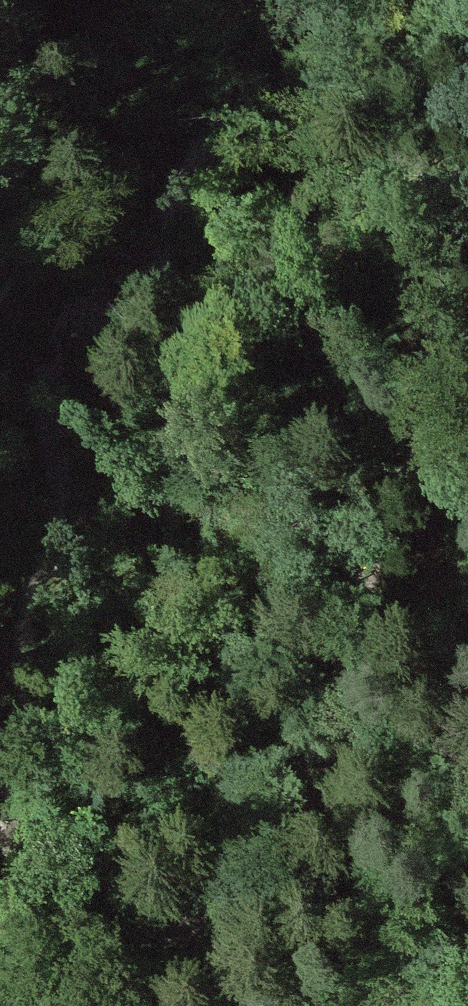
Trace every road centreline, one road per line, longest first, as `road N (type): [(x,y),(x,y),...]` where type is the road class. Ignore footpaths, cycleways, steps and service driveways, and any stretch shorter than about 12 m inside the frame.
road 1 (track): [(467,382),(426,434),(360,580),(342,696),(261,848),(180,934),(148,1005)]
road 2 (track): [(0,277),(76,136),(106,36),(88,0)]

